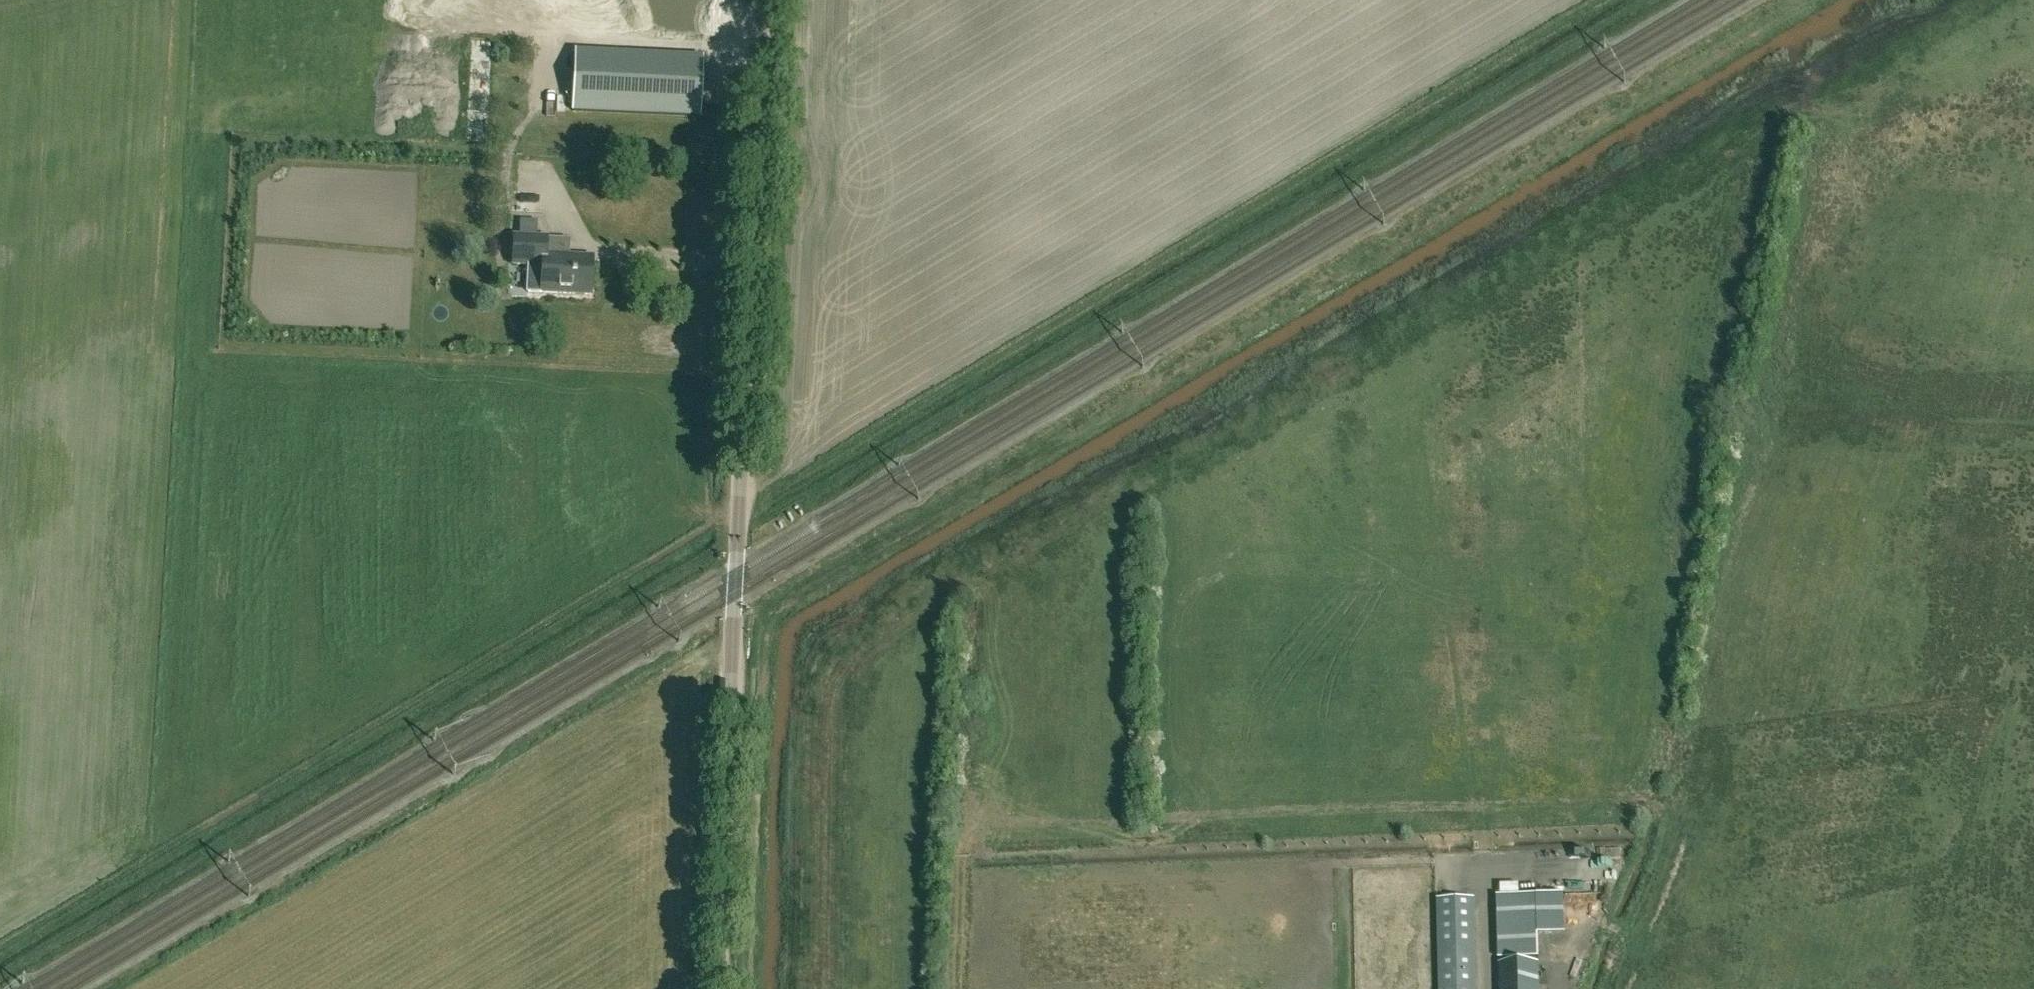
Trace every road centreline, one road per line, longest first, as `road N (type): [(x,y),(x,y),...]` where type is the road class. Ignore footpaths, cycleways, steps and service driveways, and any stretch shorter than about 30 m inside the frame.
road 1 (unclassified): [(717,988),(734,574),(773,0)]

